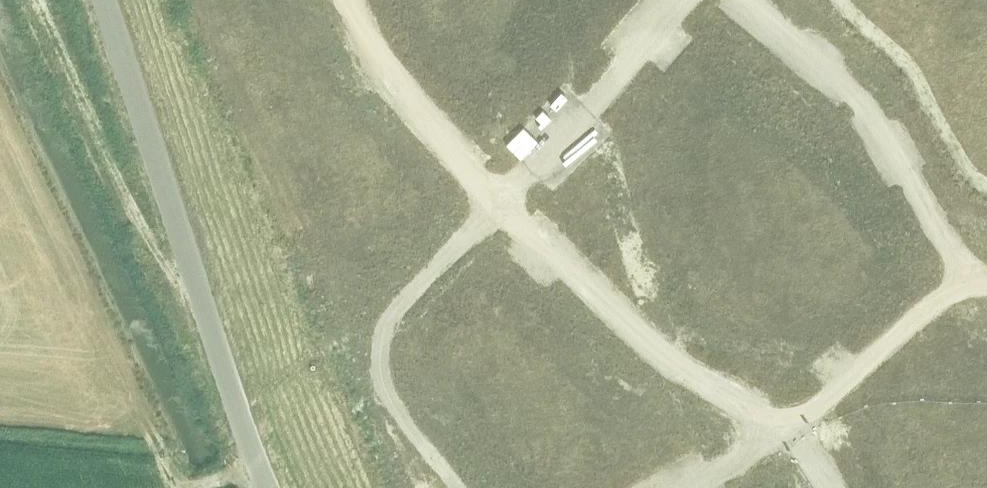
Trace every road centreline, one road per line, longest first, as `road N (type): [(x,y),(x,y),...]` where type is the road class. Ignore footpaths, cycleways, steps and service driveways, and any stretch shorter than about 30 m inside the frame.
road 1 (unclassified): [(266,487),(106,0)]
road 2 (residential): [(498,203),(677,370),(787,432),(831,487)]
road 3 (residential): [(752,0),(856,98),(950,243),(986,278)]
road 4 (residential): [(498,203),(416,286),(377,347),(389,400),(455,487)]
road 5 (residential): [(341,0),(402,99),(498,203)]

